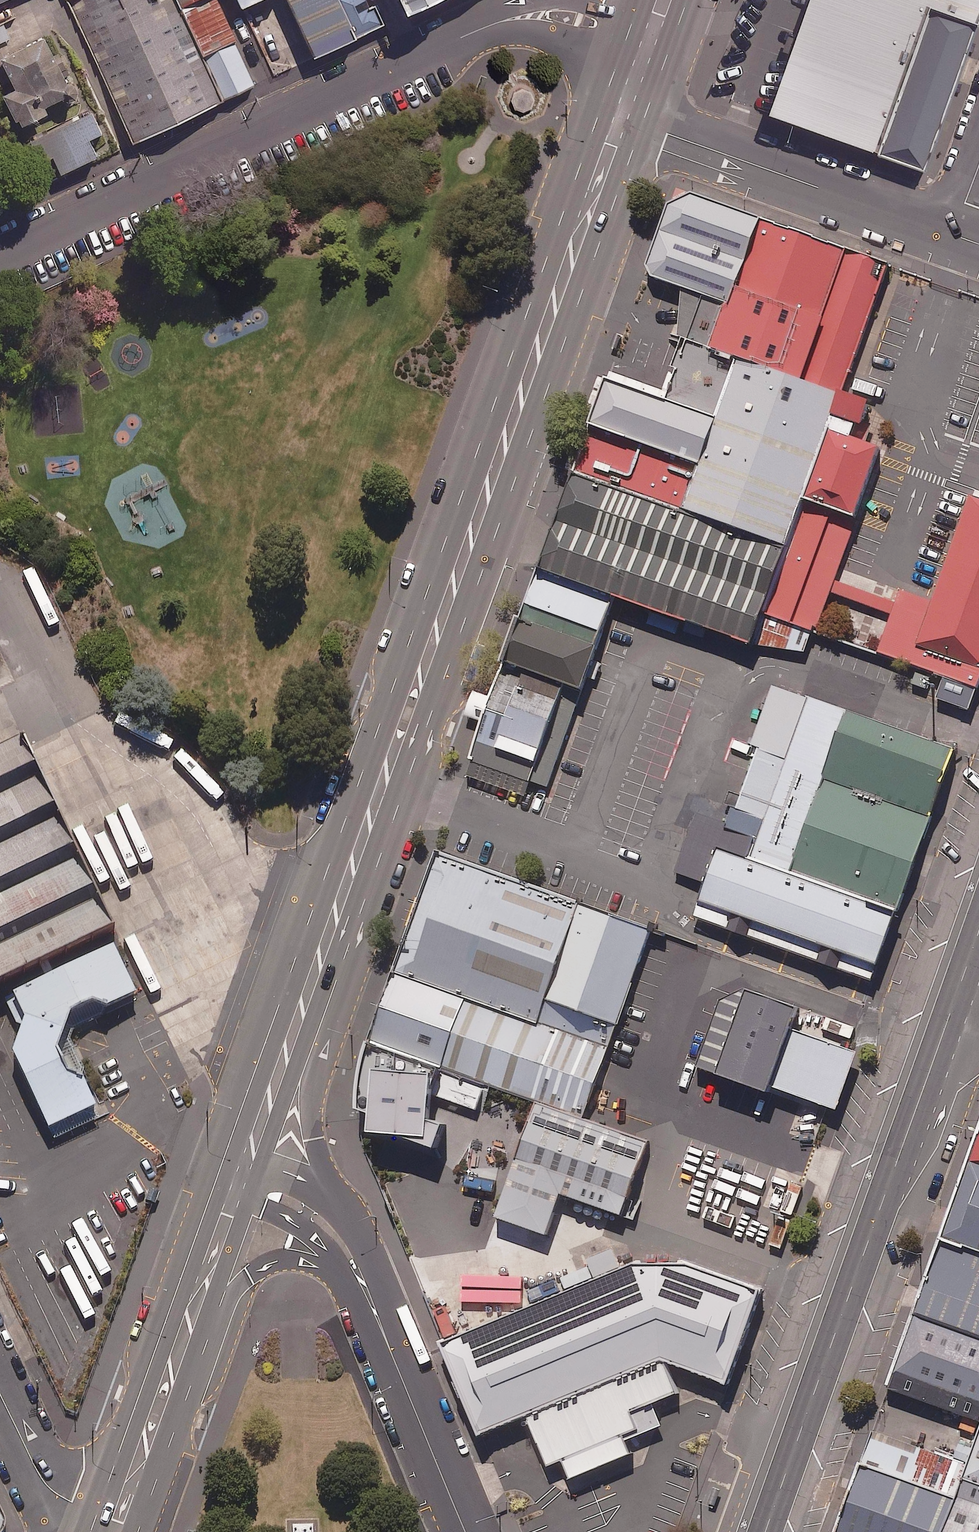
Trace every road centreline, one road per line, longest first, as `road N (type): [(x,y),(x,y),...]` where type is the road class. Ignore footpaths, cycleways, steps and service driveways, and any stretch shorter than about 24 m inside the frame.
road 1 (secondary): [(219,1173),(601,109)]
road 2 (secondary): [(643,124),(333,985)]
road 3 (residential): [(631,27),(556,11),(497,22),(0,250)]
road 4 (trunk): [(765,1531),(948,1020)]
road 5 (secondary): [(98,1512),(219,1173)]
road 6 (residential): [(643,124),(954,236)]
road 7 (tertiary): [(333,985),(314,1110),(351,1258)]
road 8 (tertiary): [(375,1310),(465,1531)]
road 9 (tertiary): [(375,1310),(315,1263),(271,1260),(240,1282),(207,1343)]
road 10 (secondary): [(333,985),(254,1187)]
road 11 (secondary): [(207,1343),(139,1528)]
road 12 (secondary): [(254,1187),(213,1301),(207,1343)]
road 13 (residential): [(98,1512),(47,1486),(0,1395)]
road 14 (tertiary): [(254,1187),(316,1217),(351,1258)]

